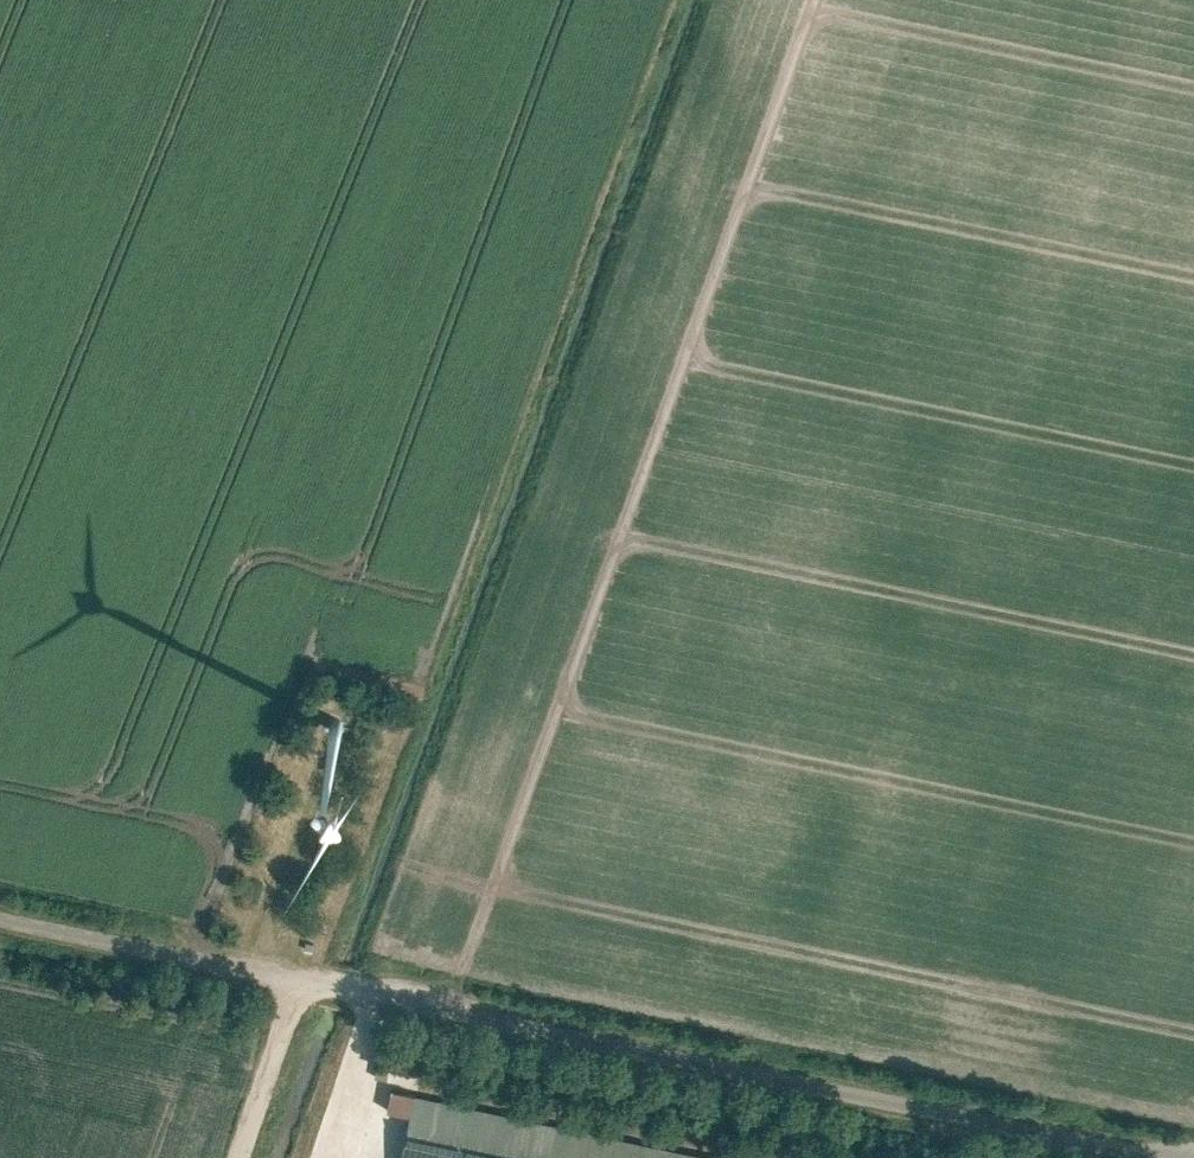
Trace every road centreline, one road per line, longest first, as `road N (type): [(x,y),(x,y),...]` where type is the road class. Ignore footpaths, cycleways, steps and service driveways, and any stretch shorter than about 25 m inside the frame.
road 1 (unclassified): [(1193,1156),(0,904)]
road 2 (track): [(210,1157),(280,962)]

